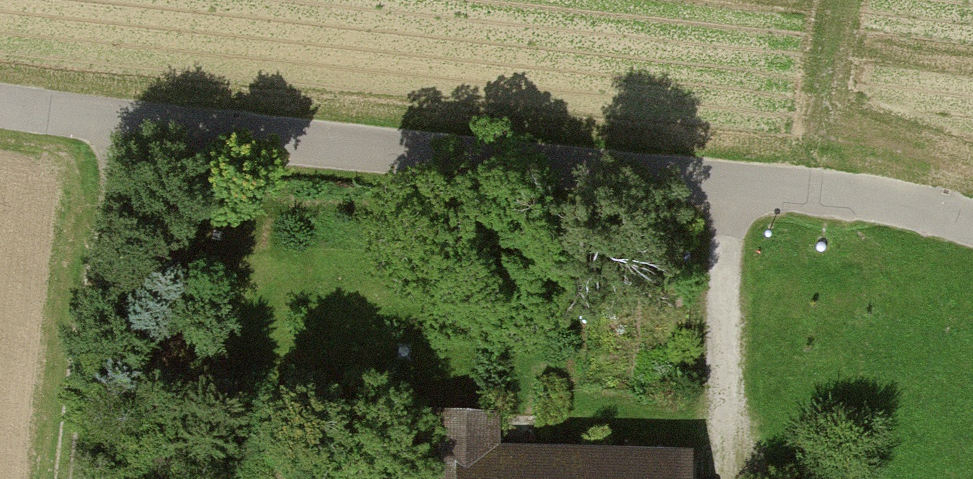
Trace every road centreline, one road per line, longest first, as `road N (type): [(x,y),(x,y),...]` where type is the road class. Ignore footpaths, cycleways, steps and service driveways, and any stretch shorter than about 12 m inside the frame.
road 1 (unclassified): [(972,226),(882,201),(733,182),(0,107)]
road 2 (track): [(118,123),(81,334),(67,478)]
road 3 (track): [(726,478),(733,182)]

